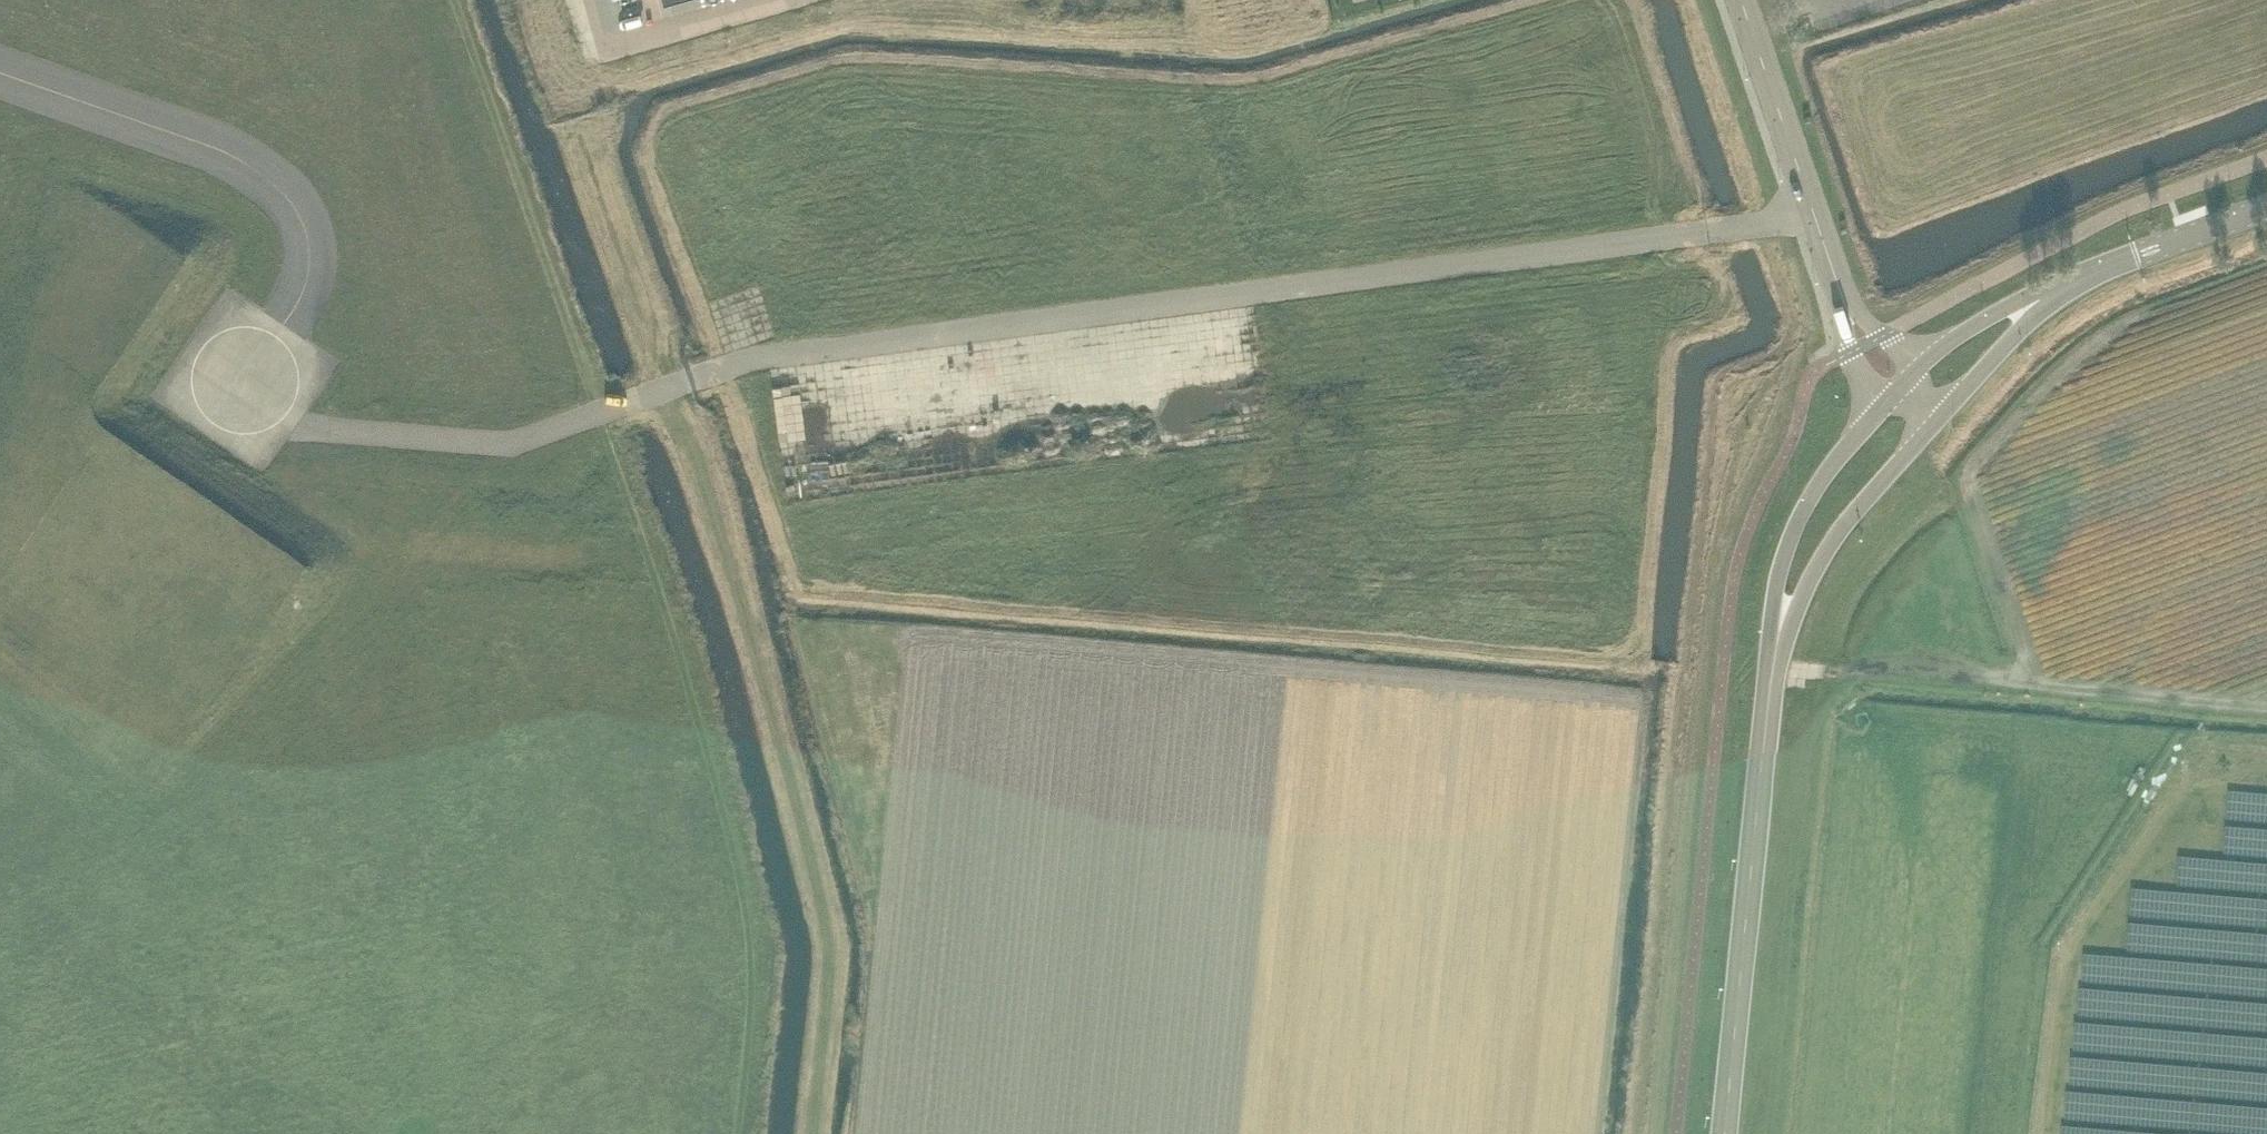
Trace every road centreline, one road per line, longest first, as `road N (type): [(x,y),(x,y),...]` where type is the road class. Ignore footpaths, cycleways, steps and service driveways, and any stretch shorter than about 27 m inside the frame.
road 1 (track): [(1772,672),(2037,689),(1965,476),(1968,464),(2094,340),(2266,267)]
road 2 (unclassified): [(1725,1133),(1774,651)]
road 3 (unclassified): [(1851,314),(1743,0)]
road 4 (unclassified): [(1774,651),(1853,511),(1941,416)]
road 5 (unclassified): [(1881,406),(1791,535),(1774,651)]
road 6 (unclassified): [(2051,290),(2266,206)]
road 7 (track): [(2266,712),(2037,689)]
road 8 (unclassified): [(1941,416),(2051,290)]
road 9 (unclassified): [(2051,290),(1963,330),(1918,366)]
road 10 (unclassified): [(619,36),(749,0)]

